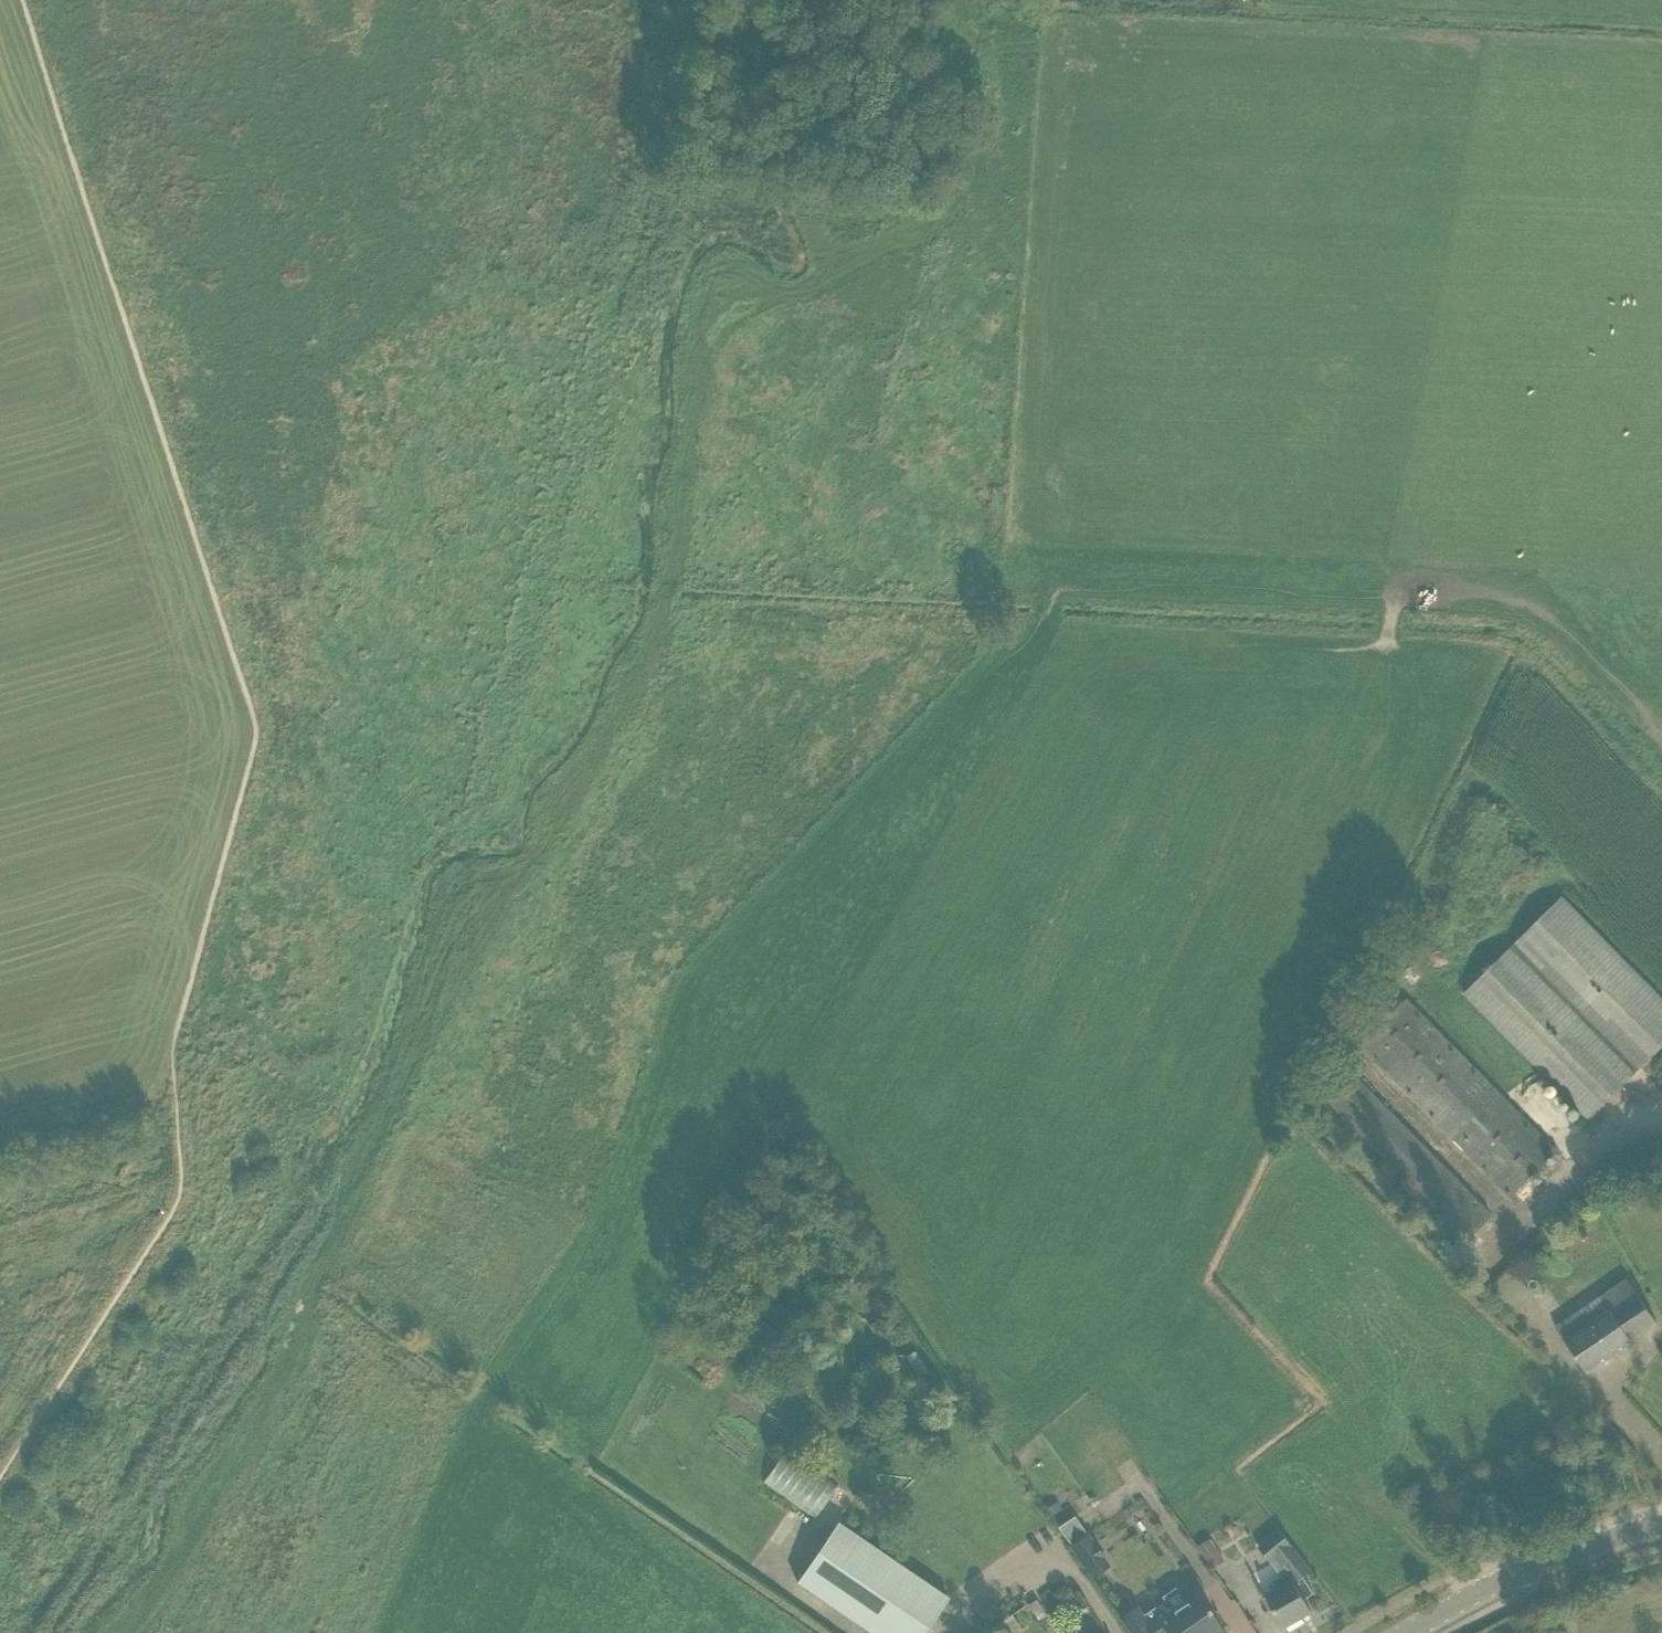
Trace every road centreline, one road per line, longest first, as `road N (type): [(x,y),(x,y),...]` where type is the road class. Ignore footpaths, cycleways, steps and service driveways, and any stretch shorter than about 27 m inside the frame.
road 1 (tertiary): [(1661,1526),(1556,1560),(1409,1632)]

